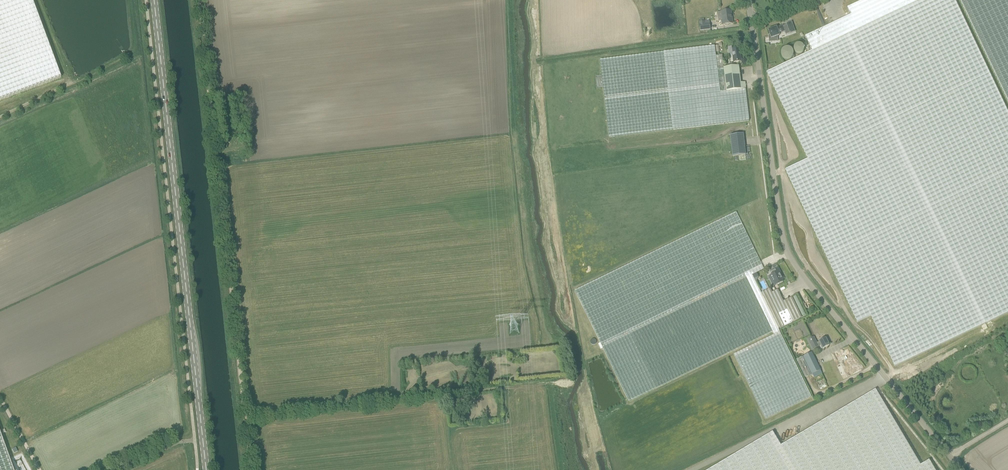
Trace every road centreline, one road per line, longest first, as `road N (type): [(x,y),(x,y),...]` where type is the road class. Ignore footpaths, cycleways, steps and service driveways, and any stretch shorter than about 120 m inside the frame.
road 1 (unclassified): [(951,457),(784,244),(751,20)]
road 2 (track): [(249,469),(198,0)]
road 3 (primary): [(205,469),(156,0)]
road 4 (track): [(0,117),(70,80),(40,0)]

